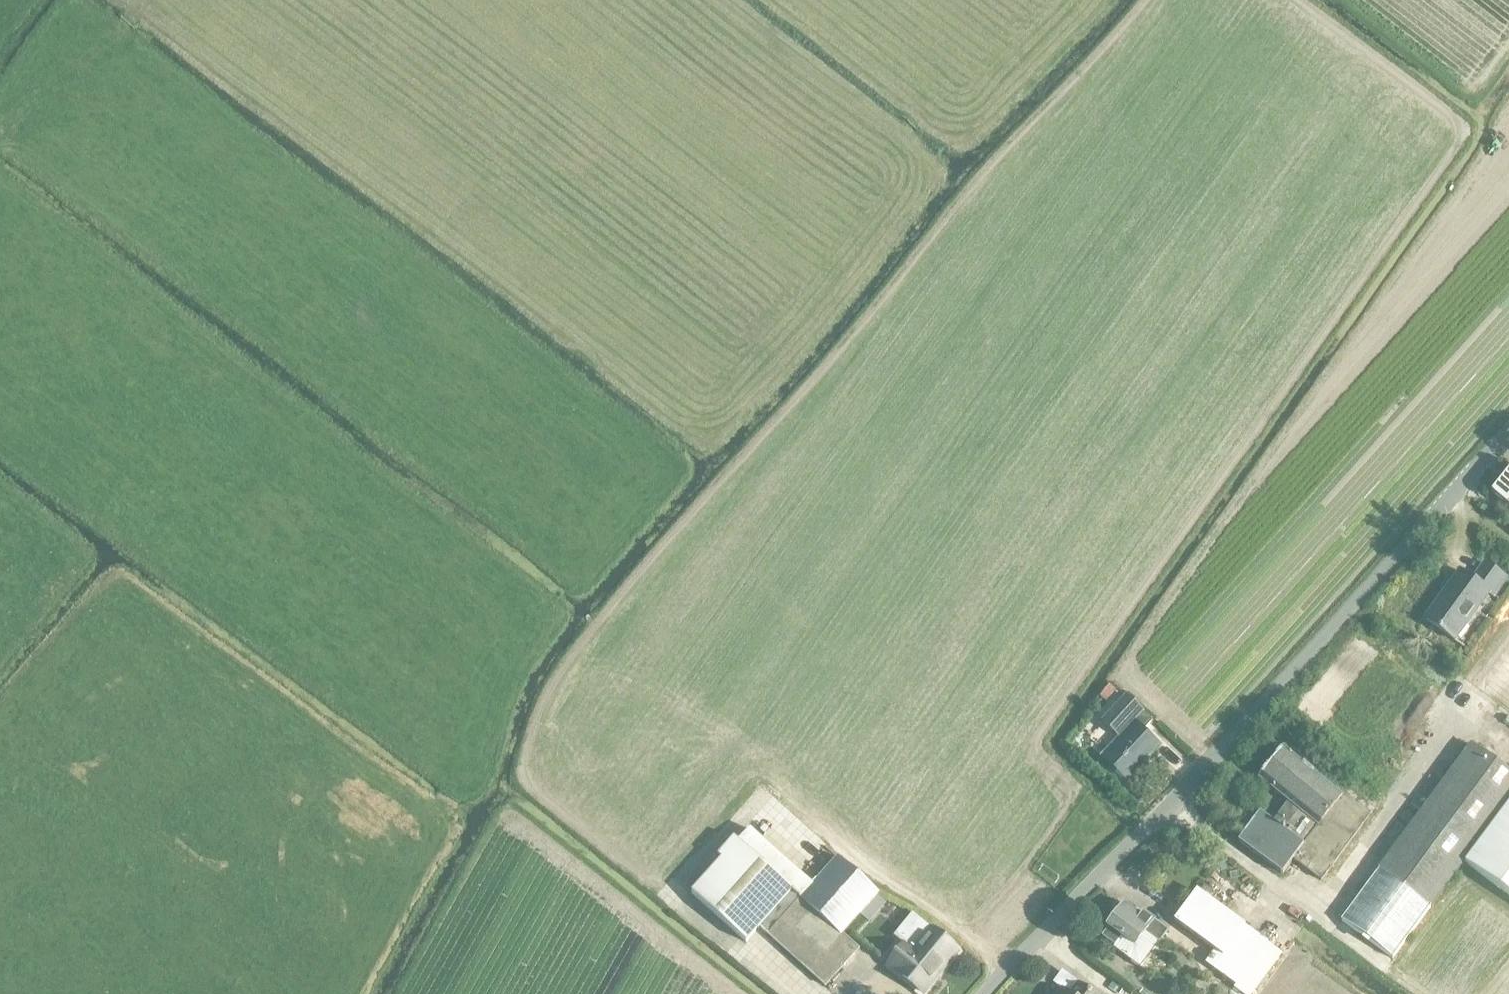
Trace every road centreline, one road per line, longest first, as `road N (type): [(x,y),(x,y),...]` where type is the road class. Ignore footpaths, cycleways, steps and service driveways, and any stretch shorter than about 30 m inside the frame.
road 1 (unclassified): [(983,993),(1170,805),(1508,427)]

